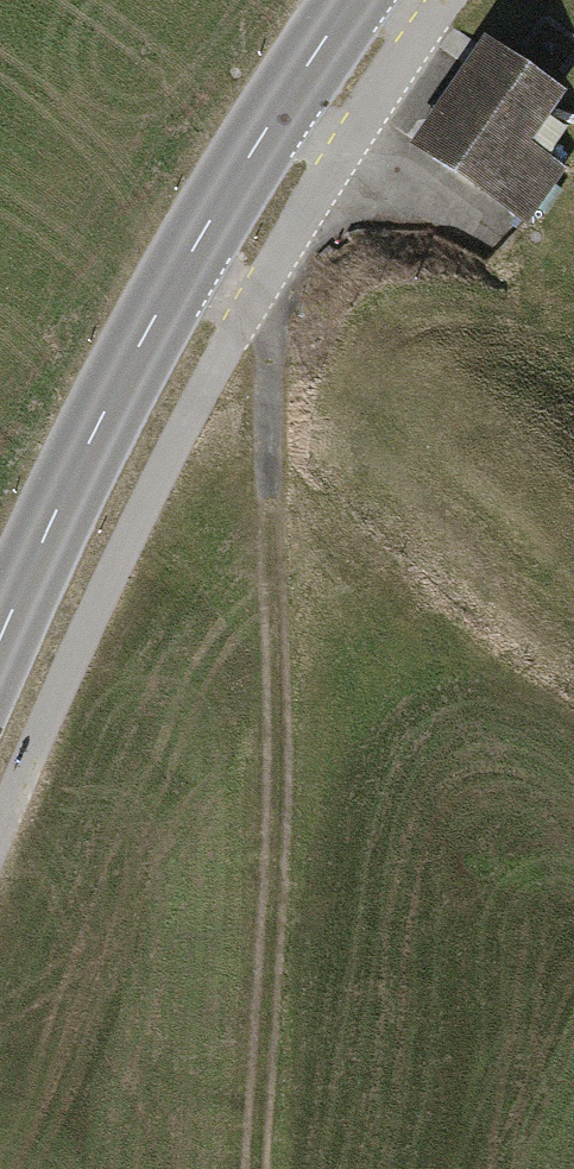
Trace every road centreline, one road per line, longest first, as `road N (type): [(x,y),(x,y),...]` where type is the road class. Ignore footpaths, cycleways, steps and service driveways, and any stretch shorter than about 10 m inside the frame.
road 1 (secondary): [(351,0),(182,266),(0,622)]
road 2 (track): [(258,1168),(280,749),(270,502)]
road 3 (track): [(182,266),(251,306),(267,334),(270,502)]

